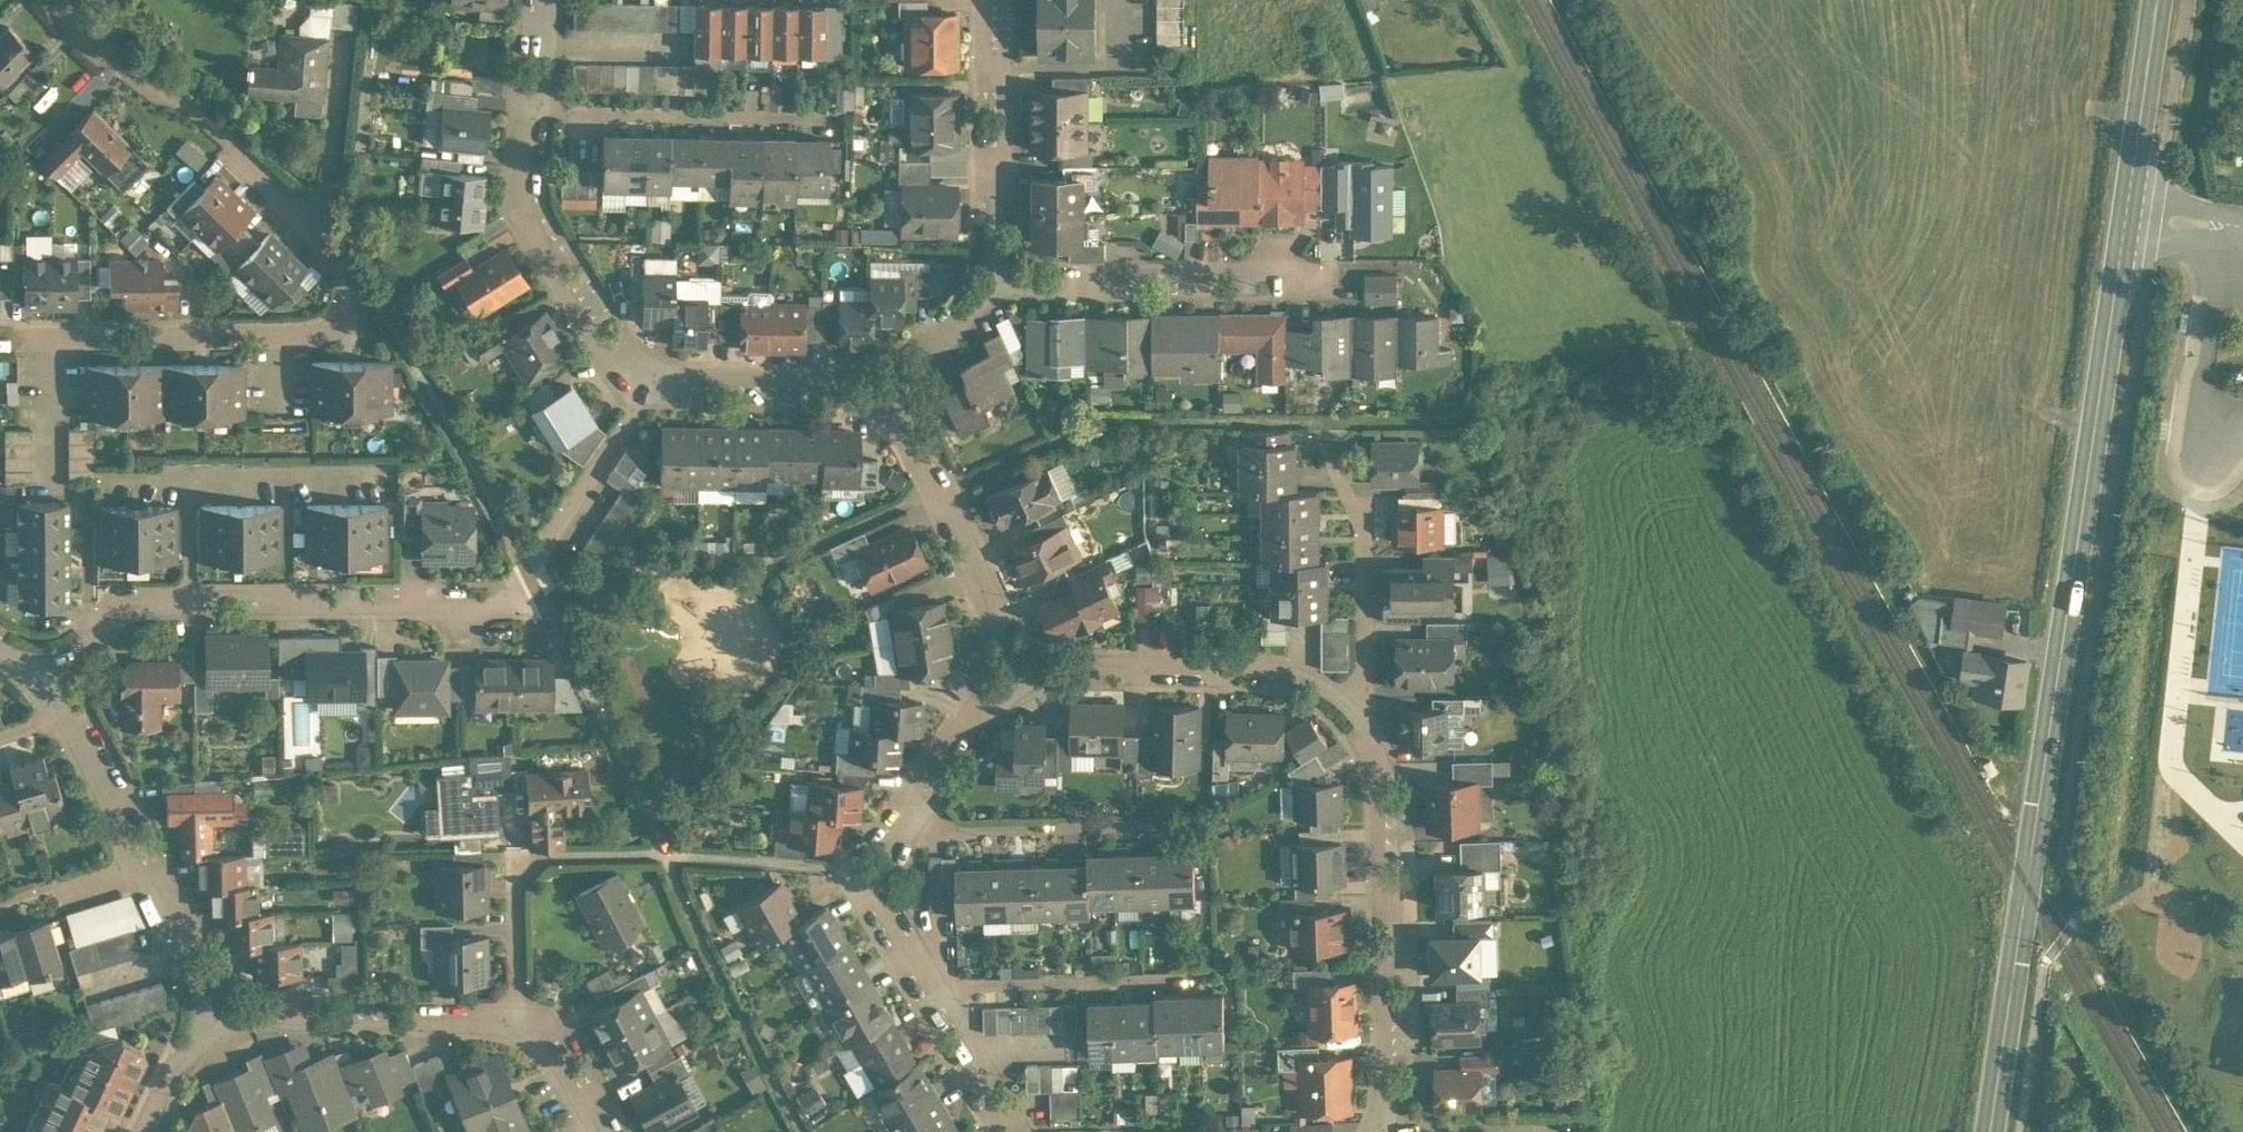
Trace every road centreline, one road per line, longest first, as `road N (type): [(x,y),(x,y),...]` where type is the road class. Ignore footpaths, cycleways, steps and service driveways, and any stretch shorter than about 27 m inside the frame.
road 1 (secondary): [(2126,215),(1990,1131)]
road 2 (residential): [(50,336),(313,332),(342,314),(357,278),(328,234),(202,116),(95,41),(59,0)]
road 3 (residential): [(650,387),(502,604),(188,604)]
road 4 (residential): [(1365,701),(1384,830),(1395,1064),(1382,1126)]
road 5 (residential): [(1020,663),(1256,671),(1365,701)]
road 6 (residential): [(532,113),(515,205),(594,345),(650,387)]
road 7 (residential): [(211,1018),(521,1031)]
road 8 (residential): [(1020,663),(940,486),(884,393)]
road 9 (residential): [(1291,264),(1244,276),(994,278)]
road 10 (residential): [(1315,420),(1365,530),(1365,701)]
road 11 (residential): [(994,278),(996,0)]
road 12 (residential): [(1163,822),(896,832)]
road 13 (residential): [(1191,981),(926,988)]
road 14 (residential): [(790,118),(532,113)]
road 15 (residential): [(650,387),(719,373),(824,375),(847,390),(884,393)]
road 16 (secondary): [(2156,0),(2126,215)]
road 17 (residential): [(896,832),(1020,663)]
road 18 (residential): [(187,480),(388,476)]
road 19 (residential): [(1576,1123),(1382,1126)]
road 20 (residential): [(141,855),(211,1018)]
road 21 (residential): [(515,856),(521,1031)]
road 22 (residential): [(926,988),(894,935),(888,905),(882,873),(896,832)]
road 23 (residential): [(1007,1131),(926,988)]
road 24 (residential): [(188,604),(126,605),(56,679)]
road 25 (residential): [(884,393),(994,278)]
road 26 (residential): [(75,711),(141,855)]
road 27 (residential): [(0,900),(141,855)]
road 28 (residential): [(50,336),(54,476)]
road 29 (residential): [(521,1031),(570,1061),(606,1124)]
road 30 (residential): [(211,1018),(151,1131)]
road 31 (residential): [(188,604),(187,480)]

